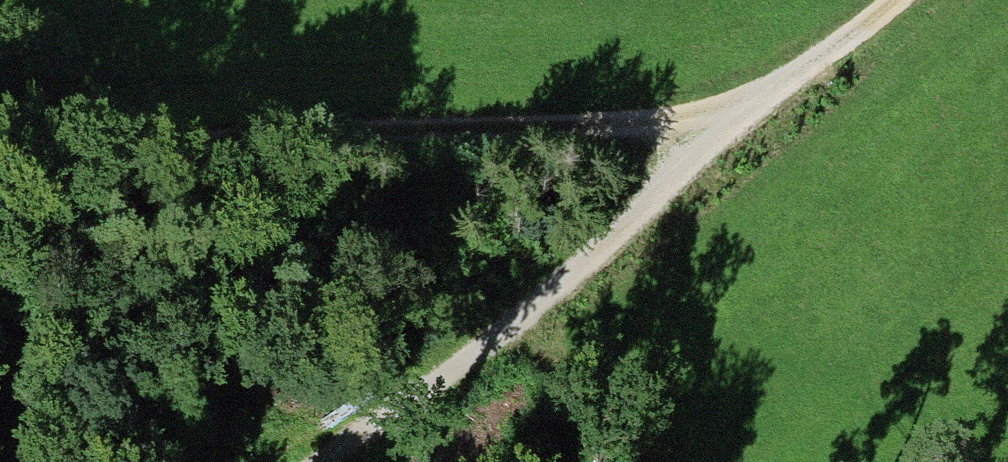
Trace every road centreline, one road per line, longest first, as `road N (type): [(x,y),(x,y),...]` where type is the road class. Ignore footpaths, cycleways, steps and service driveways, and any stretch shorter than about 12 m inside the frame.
road 1 (track): [(0,162),(280,135),(645,128),(760,103),(902,0)]
road 2 (track): [(309,461),(506,330),(612,245),(760,103)]

